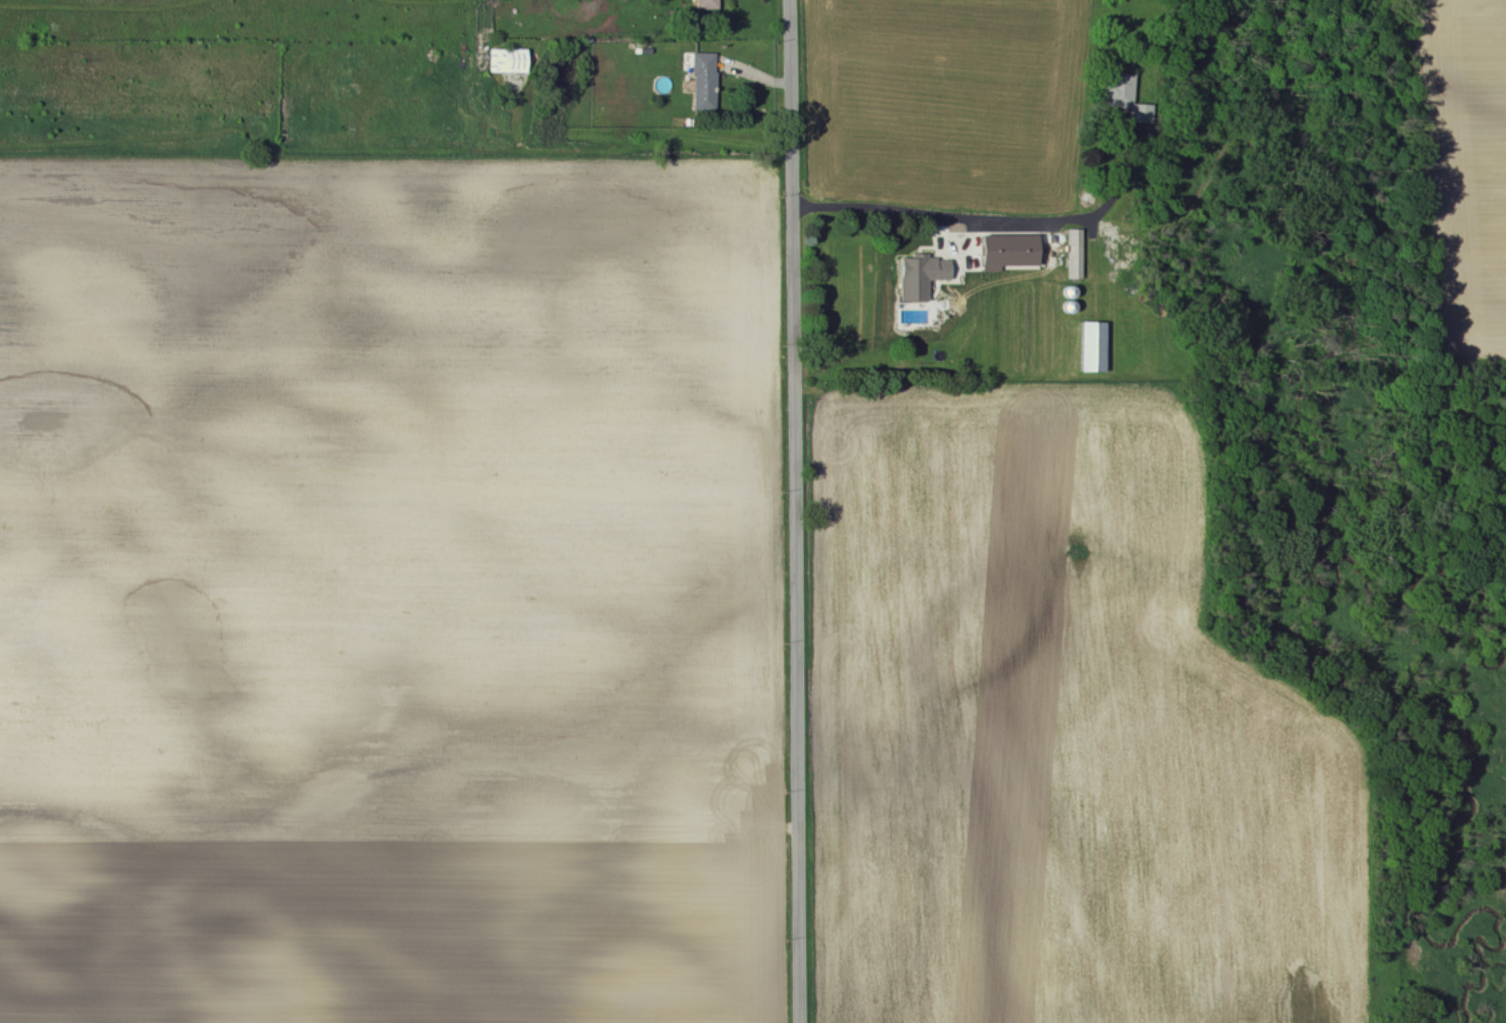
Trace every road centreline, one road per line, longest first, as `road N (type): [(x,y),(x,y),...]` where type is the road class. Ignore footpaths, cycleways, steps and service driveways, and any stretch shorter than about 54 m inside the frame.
road 1 (residential): [(785,0),(797,1022)]

